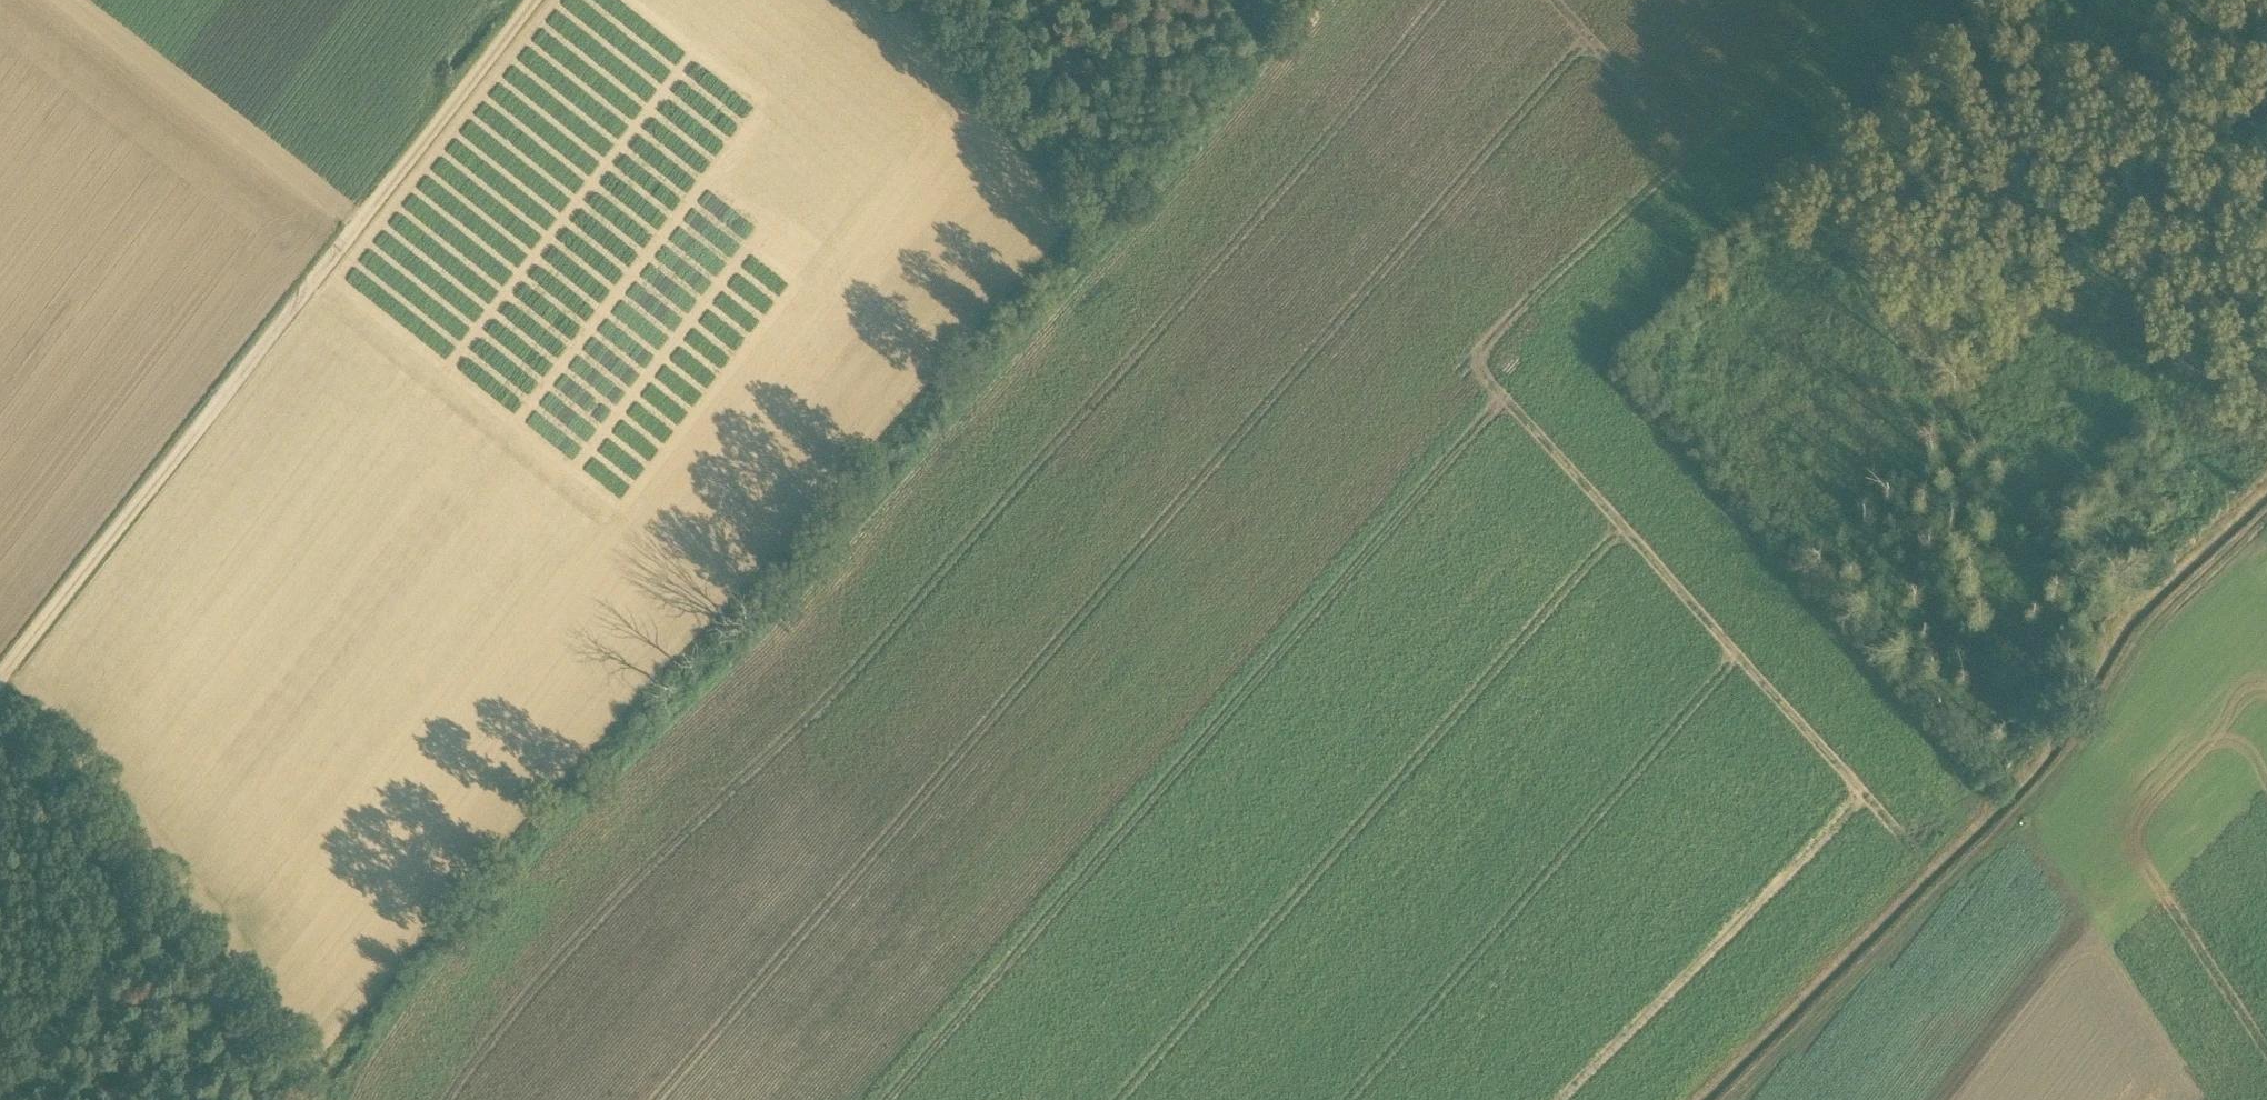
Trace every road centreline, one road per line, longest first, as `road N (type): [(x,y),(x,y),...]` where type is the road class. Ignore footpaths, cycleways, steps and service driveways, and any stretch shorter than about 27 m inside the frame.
road 1 (track): [(0,678),(530,0)]
road 2 (track): [(2266,523),(2133,662),(2025,820),(1739,1099)]
road 3 (track): [(0,694),(276,1025),(317,1099)]

